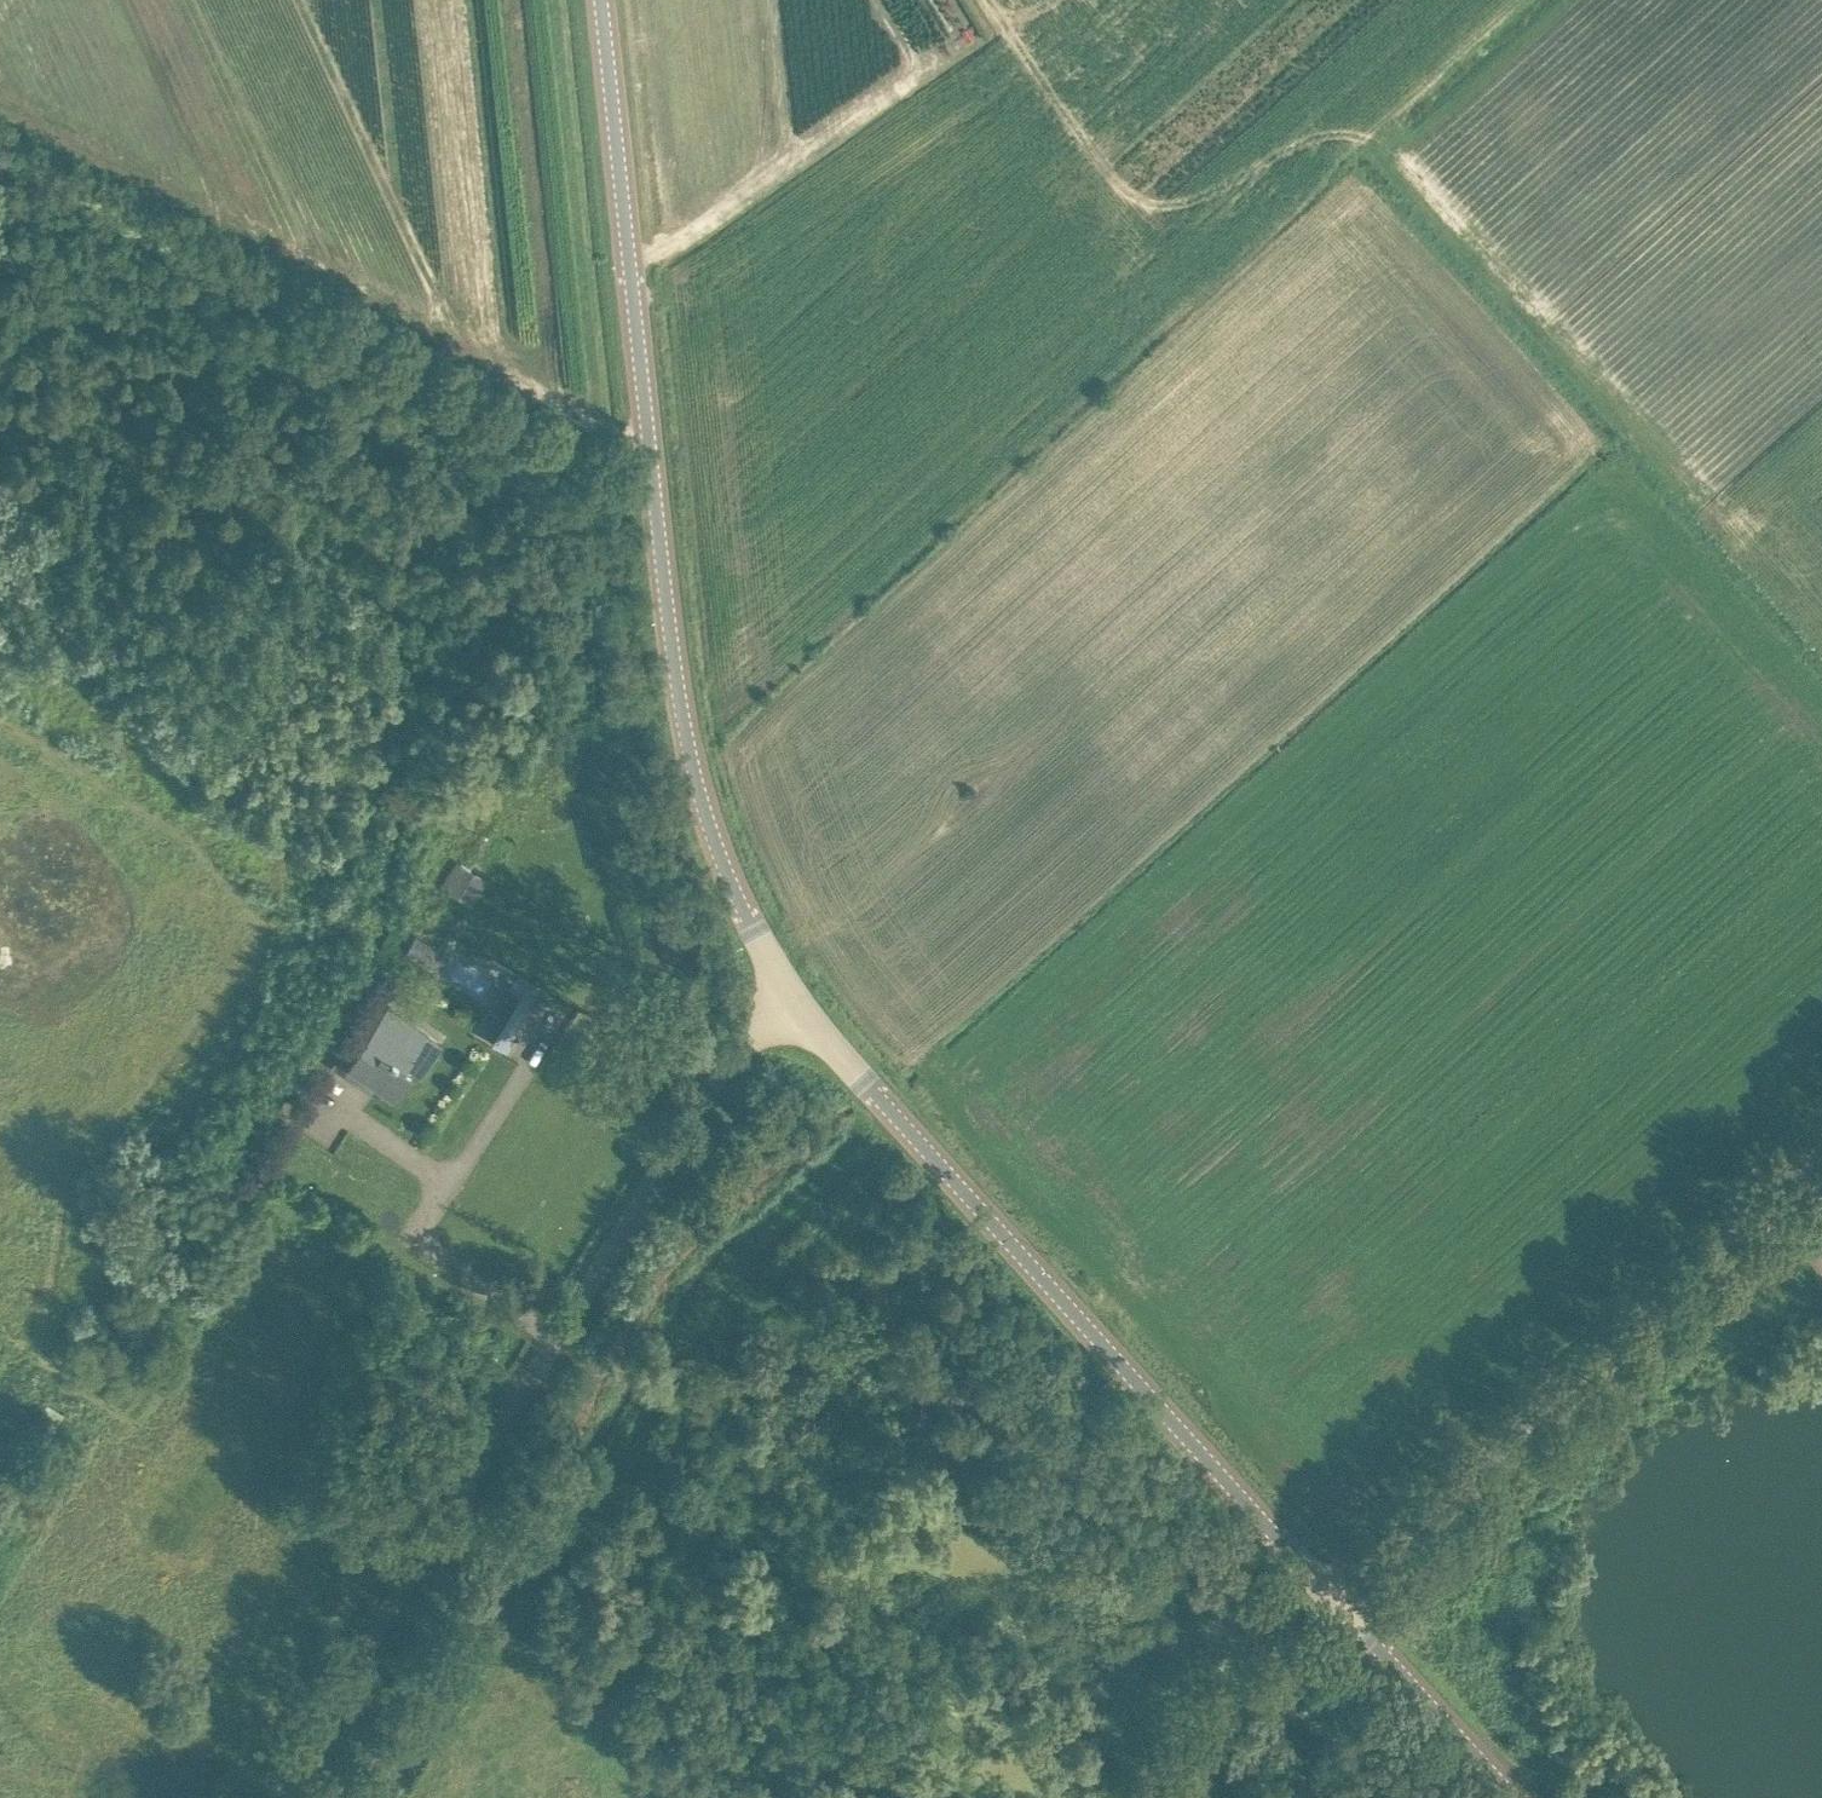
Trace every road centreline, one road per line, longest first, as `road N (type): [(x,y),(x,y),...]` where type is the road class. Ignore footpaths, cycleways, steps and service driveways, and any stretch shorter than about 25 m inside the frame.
road 1 (unclassified): [(789,1000),(699,798),(673,663),(598,0)]
road 2 (unclassified): [(270,1797),(734,1052),(789,1000)]
road 3 (unclassified): [(1328,1594),(789,1000)]
road 4 (unclassified): [(1328,1594),(1821,1152)]
road 5 (unclassified): [(1512,1797),(1328,1594)]

